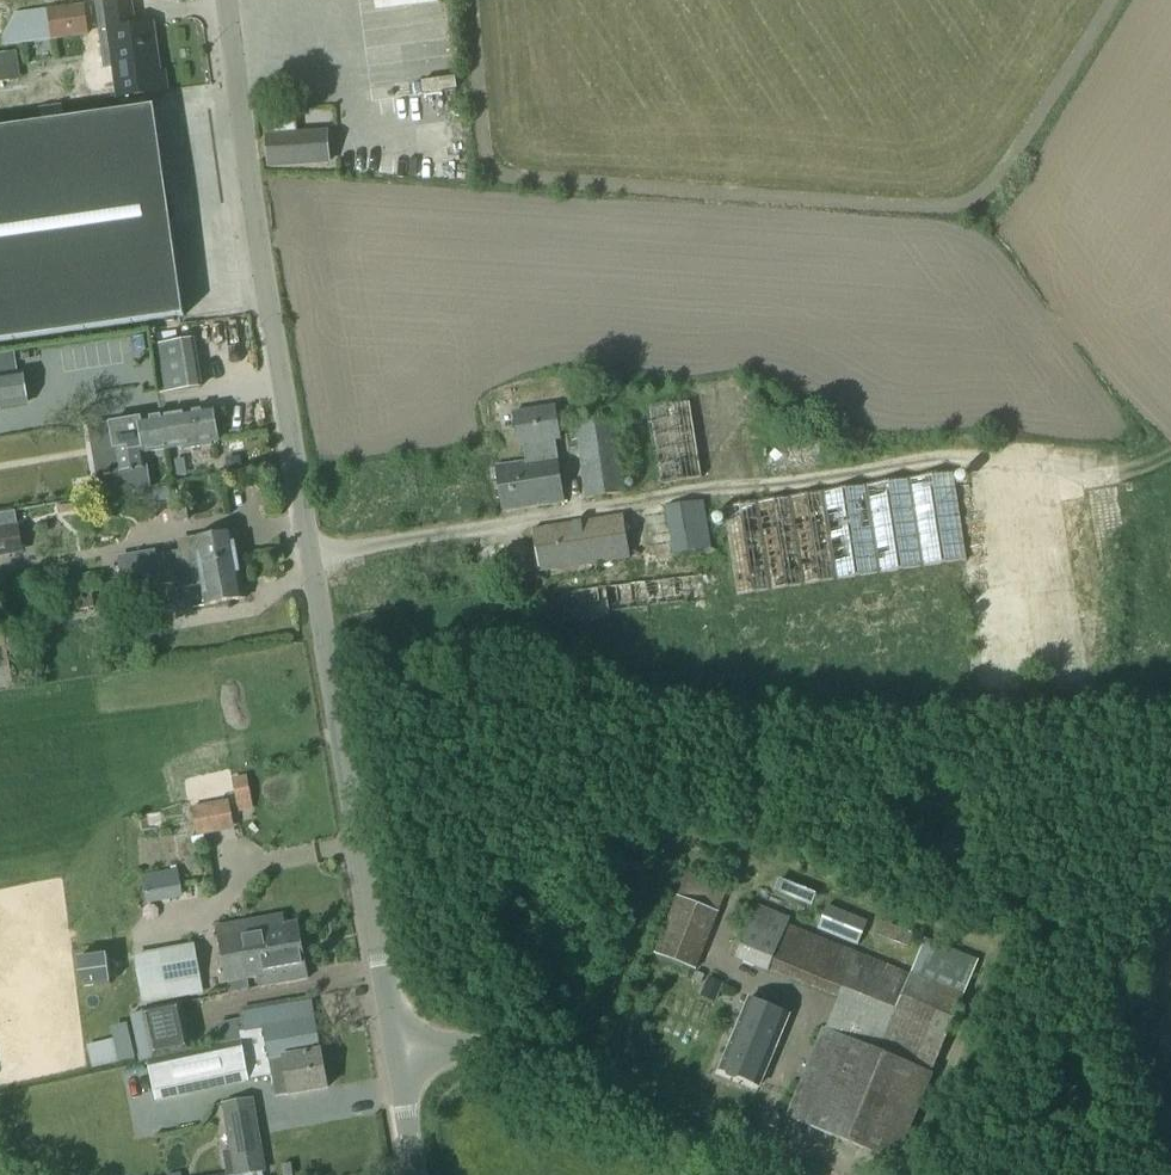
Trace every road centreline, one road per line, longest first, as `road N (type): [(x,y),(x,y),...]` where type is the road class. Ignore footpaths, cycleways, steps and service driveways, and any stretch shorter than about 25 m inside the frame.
road 1 (unclassified): [(395,1035),(314,597),(225,0)]
road 2 (unclassified): [(772,1174),(395,1035)]
road 3 (unclassified): [(418,1174),(395,1035)]

